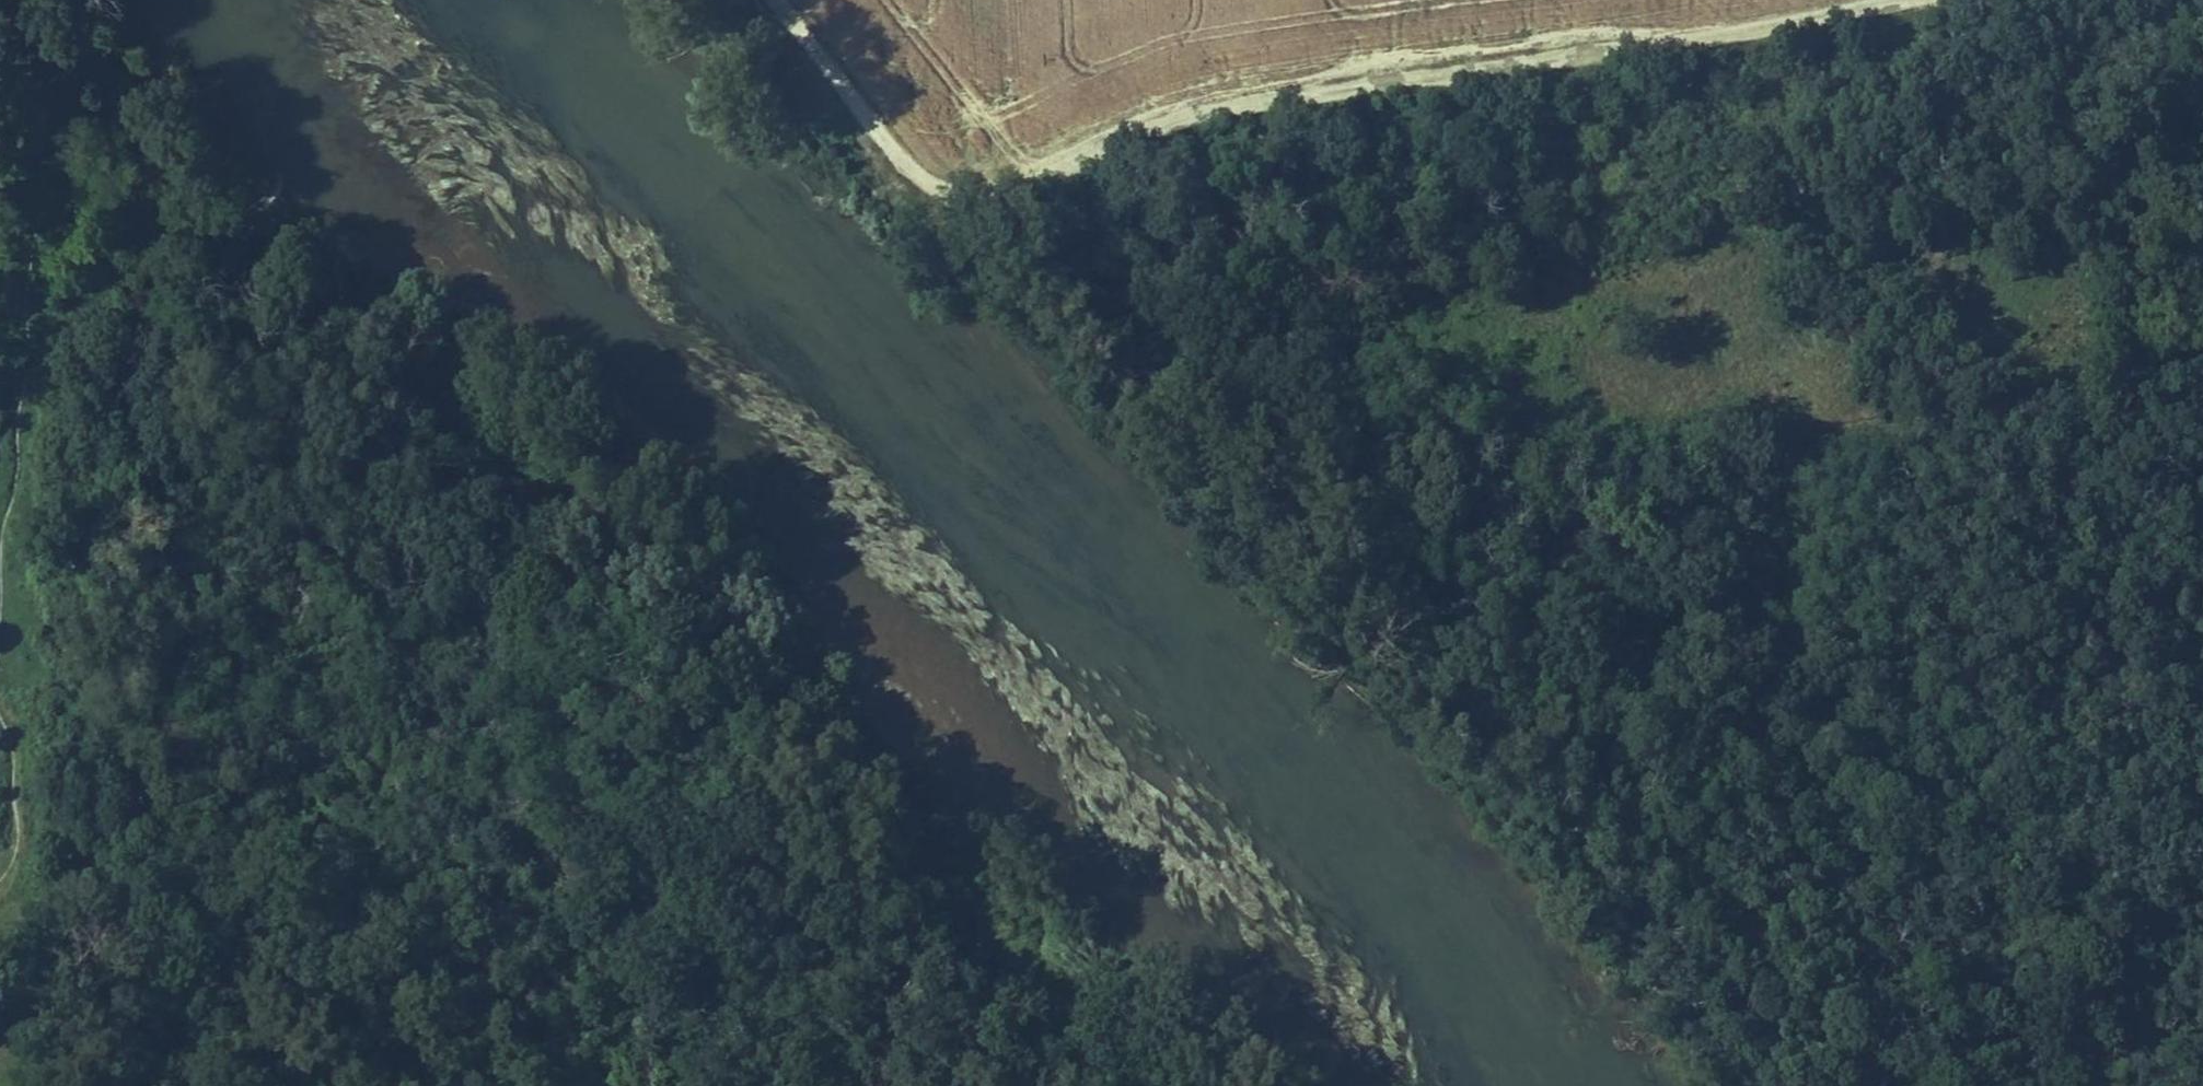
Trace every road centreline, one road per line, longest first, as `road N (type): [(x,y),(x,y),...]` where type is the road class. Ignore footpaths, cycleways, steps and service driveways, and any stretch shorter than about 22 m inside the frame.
road 1 (track): [(2087,1085),(1676,703),(1525,488),(1320,67),(1090,138),(927,112),(807,34),(774,0)]
road 2 (track): [(1320,67),(1771,0)]

